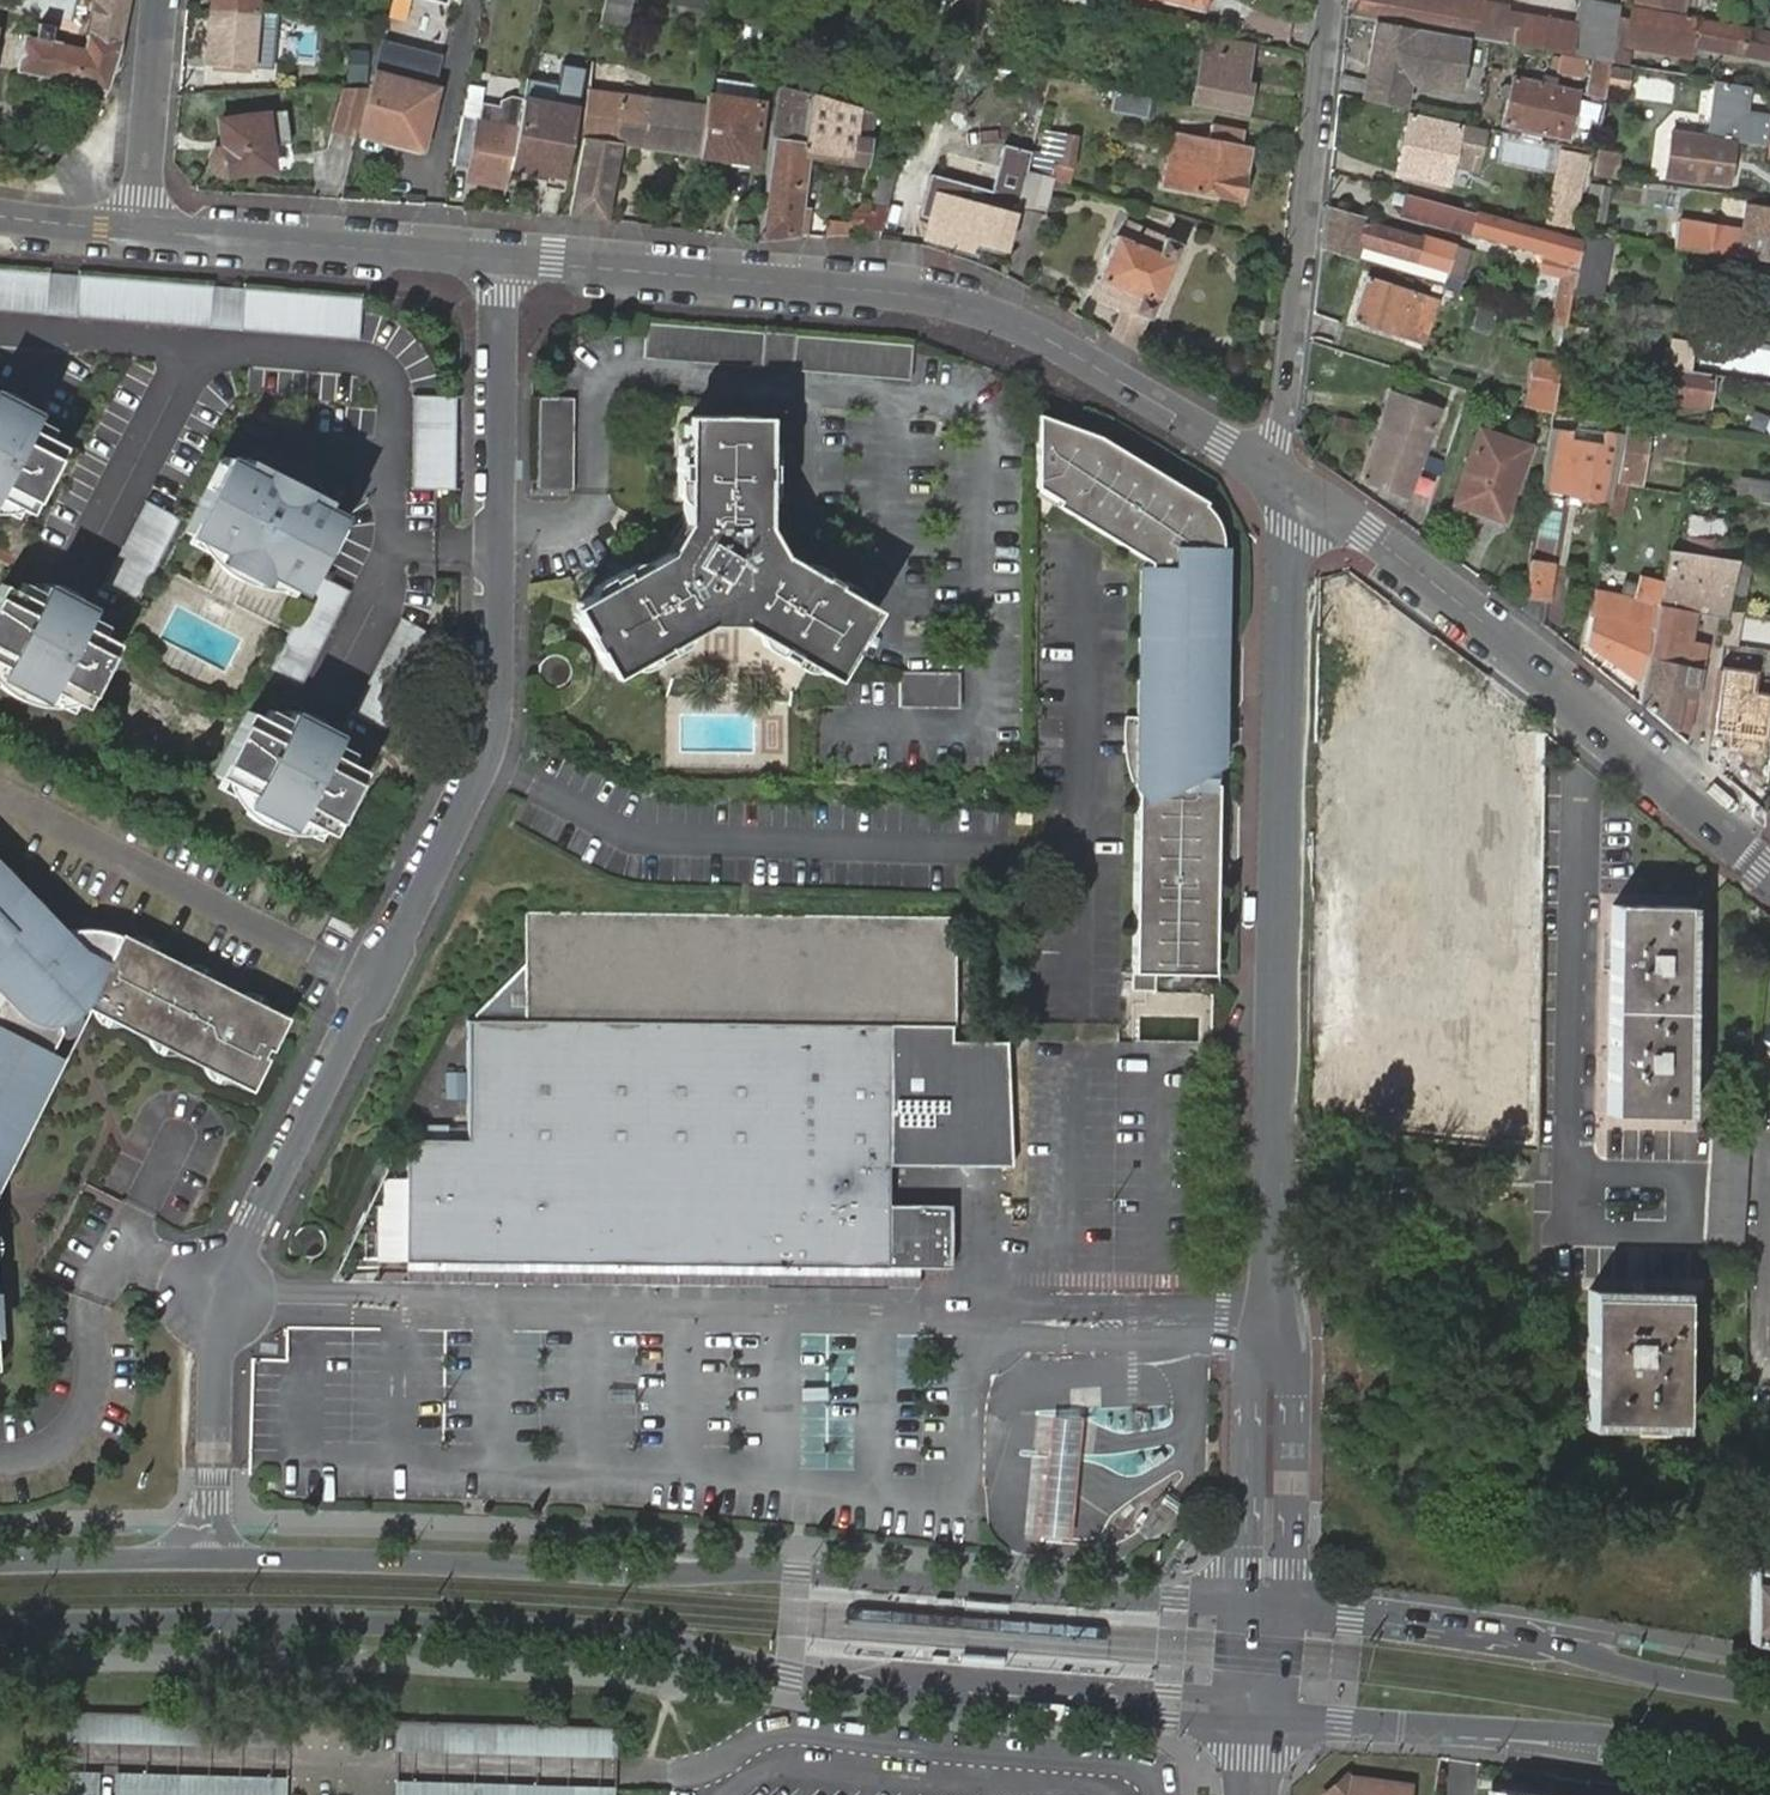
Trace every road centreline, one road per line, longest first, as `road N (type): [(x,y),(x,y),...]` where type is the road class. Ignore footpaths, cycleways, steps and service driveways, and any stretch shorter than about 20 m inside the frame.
road 1 (residential): [(212,1558),(219,1292),(475,796),(496,741),(505,262)]
road 2 (secondary): [(1267,1609),(798,1577),(212,1558)]
road 3 (secondary): [(0,1625),(450,1625),(637,1637),(853,1686)]
road 4 (tertiary): [(1282,478),(1277,1327)]
road 5 (tertiary): [(505,262),(882,292),(979,312),(1077,358),(1282,478)]
road 6 (residential): [(1282,478),(1463,609),(1769,868)]
road 7 (secondary): [(1259,1722),(1648,1736),(1769,1755)]
road 8 (secondary): [(1769,1695),(1514,1641),(1267,1609)]
road 9 (residential): [(1328,0),(1278,435),(1282,478)]
road 10 (tertiary): [(853,1686),(925,1678),(1210,1693),(1263,1664)]
road 11 (secondary): [(853,1686),(925,1702),(1259,1722)]
road 12 (tertiary): [(140,231),(505,262)]
road 13 (tertiary): [(1277,1327),(1248,1393),(1246,1567),(1267,1609)]
road 14 (tertiary): [(1267,1609),(1291,1569),(1293,1396),(1277,1327)]
road 15 (residential): [(140,231),(158,0)]
road 16 (secondary): [(212,1558),(0,1560)]
road 17 (tertiary): [(0,215),(140,231)]

